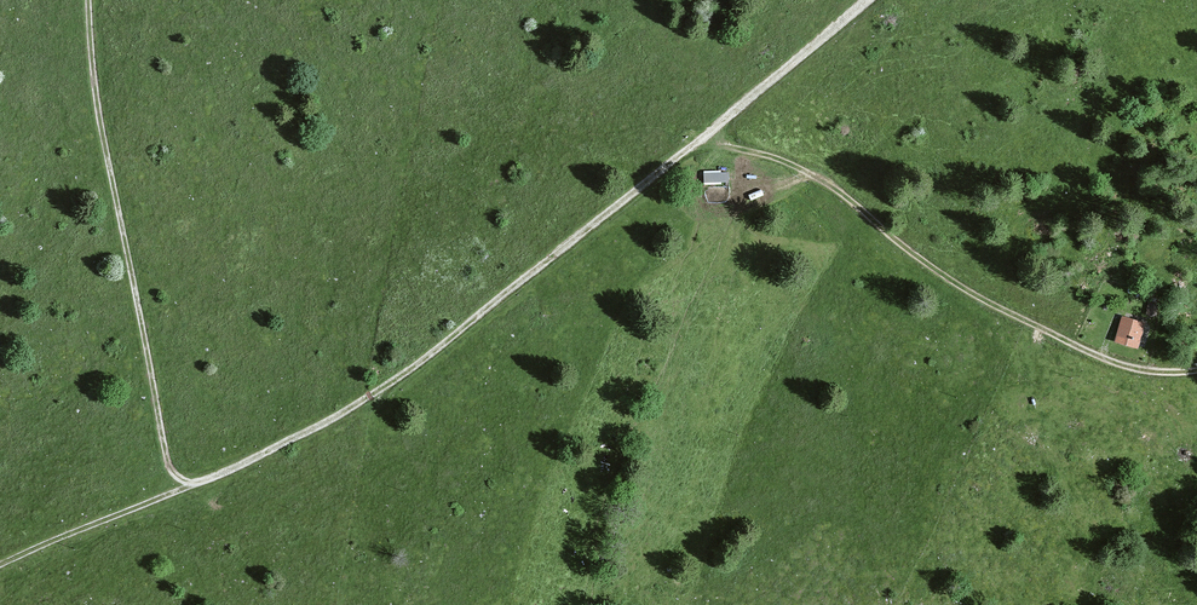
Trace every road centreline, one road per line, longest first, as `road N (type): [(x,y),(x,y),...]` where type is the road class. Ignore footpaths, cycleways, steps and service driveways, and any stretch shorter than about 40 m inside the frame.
road 1 (track): [(867,0),(380,389),(233,468),(0,565)]
road 2 (track): [(690,147),(747,150),(814,176),(974,294),(1100,357),(1152,372),(1196,371)]
road 3 (track): [(89,0),(96,91),(165,455),(177,477),(196,484)]

